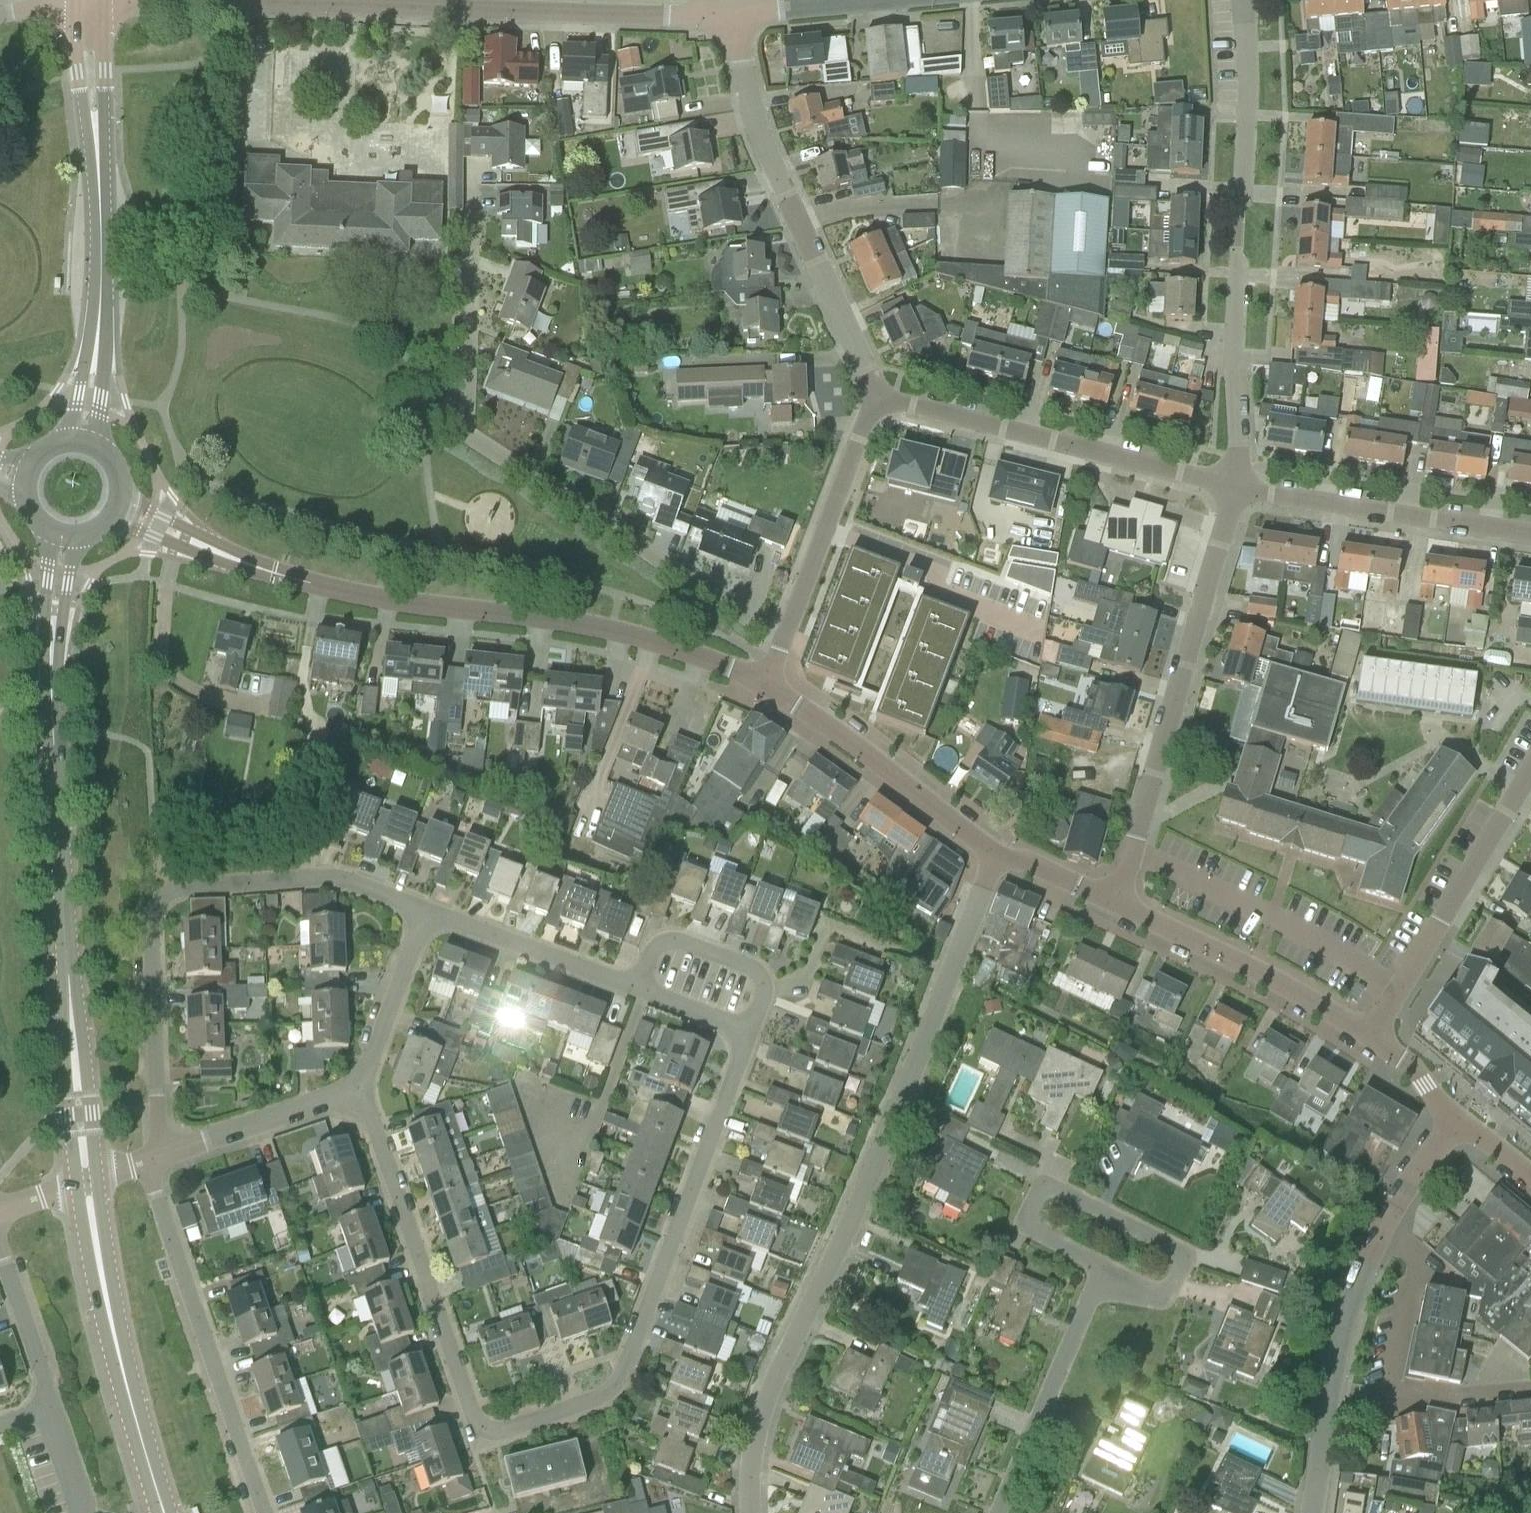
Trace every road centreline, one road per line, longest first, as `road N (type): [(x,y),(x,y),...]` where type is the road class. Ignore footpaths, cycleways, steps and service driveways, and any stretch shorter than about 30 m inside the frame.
road 1 (residential): [(750,1036),(616,1392),(481,1439),(357,1093)]
road 2 (residential): [(750,1512),(761,1412),(890,1127),(995,859)]
road 3 (unclassified): [(765,684),(605,630),(381,602),(235,560)]
road 4 (residential): [(86,1182),(51,647)]
road 5 (residential): [(160,1159),(153,914),(172,895),(334,879),(426,913)]
road 6 (residential): [(700,15),(168,0)]
road 7 (residential): [(1234,488),(1232,347),(1249,76),(1242,0)]
road 8 (unclassified): [(1113,905),(1234,488)]
road 9 (residential): [(1313,1512),(1349,1321),(1378,1241),(1458,1123)]
road 10 (unclassified): [(878,396),(750,119),(734,16)]
road 11 (residential): [(264,1512),(145,1164)]
road 12 (residential): [(1234,488),(878,396)]
road 13 (residential): [(164,1512),(110,1329),(86,1182)]
road 14 (residential): [(1104,1268),(1166,1298),(1188,1259),(1050,1189),(1030,1230)]
road 15 (unclassified): [(1369,1041),(1530,780)]
road 16 (residential): [(1530,537),(1234,488)]
road 17 (unclassified): [(1369,1041),(1251,970),(1113,905)]
road 18 (unclassified): [(995,859),(765,684)]
road 19 (residential): [(1104,1268),(999,1512)]
road 20 (residential): [(1038,636),(932,596),(936,569),(826,529)]
road 21 (residential): [(750,1036),(767,990),(759,974),(672,941),(654,948),(637,991)]
road 22 (residential): [(426,913),(637,991)]
road 23 (residential): [(160,1159),(357,1093)]
road 24 (tertiary): [(76,0),(76,74),(100,196)]
road 25 (tertiary): [(100,196),(104,0)]
road 26 (residential): [(357,1093),(426,913)]
road 27 (unclassified): [(765,684),(826,529)]
road 28 (residential): [(53,1409),(0,1255)]
road 29 (unclassified): [(734,16),(887,0)]
road 30 (unclassified): [(826,529),(878,396)]
road 31 (tertiary): [(93,446),(106,348),(99,316)]
road 32 (unclassified): [(113,521),(191,555),(235,560)]
road 33 (tertiary): [(99,316),(70,442)]
road 34 (unclassified): [(1113,905),(1024,862),(995,859)]
road 35 (unclassified): [(235,560),(121,503)]
road 36 (residential): [(1458,1123),(1409,1067),(1369,1041)]
road 37 (residential): [(637,991),(750,1036)]
road 38 (tertiary): [(99,316),(100,196)]

